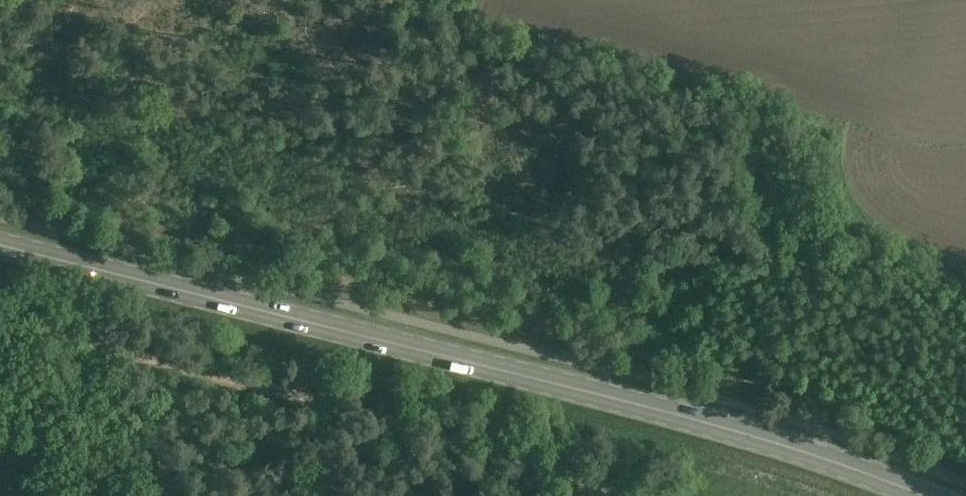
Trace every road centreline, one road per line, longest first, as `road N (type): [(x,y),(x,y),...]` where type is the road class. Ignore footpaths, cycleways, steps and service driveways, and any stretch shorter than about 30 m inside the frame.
road 1 (primary): [(923,495),(714,425),(0,242)]
road 2 (track): [(0,311),(393,411),(541,463),(591,495)]

